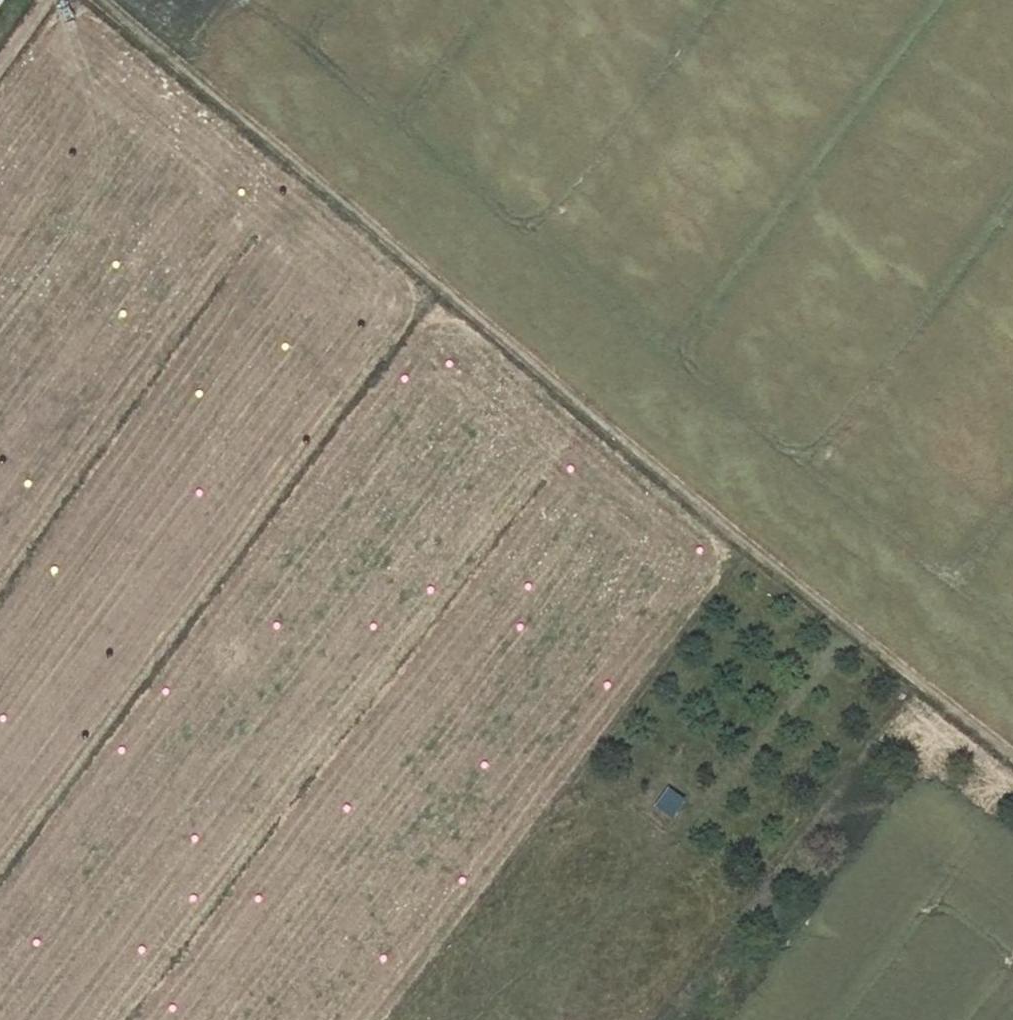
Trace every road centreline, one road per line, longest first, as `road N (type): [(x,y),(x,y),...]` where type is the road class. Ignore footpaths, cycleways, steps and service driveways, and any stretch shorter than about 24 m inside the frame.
road 1 (track): [(1012,755),(119,0)]

